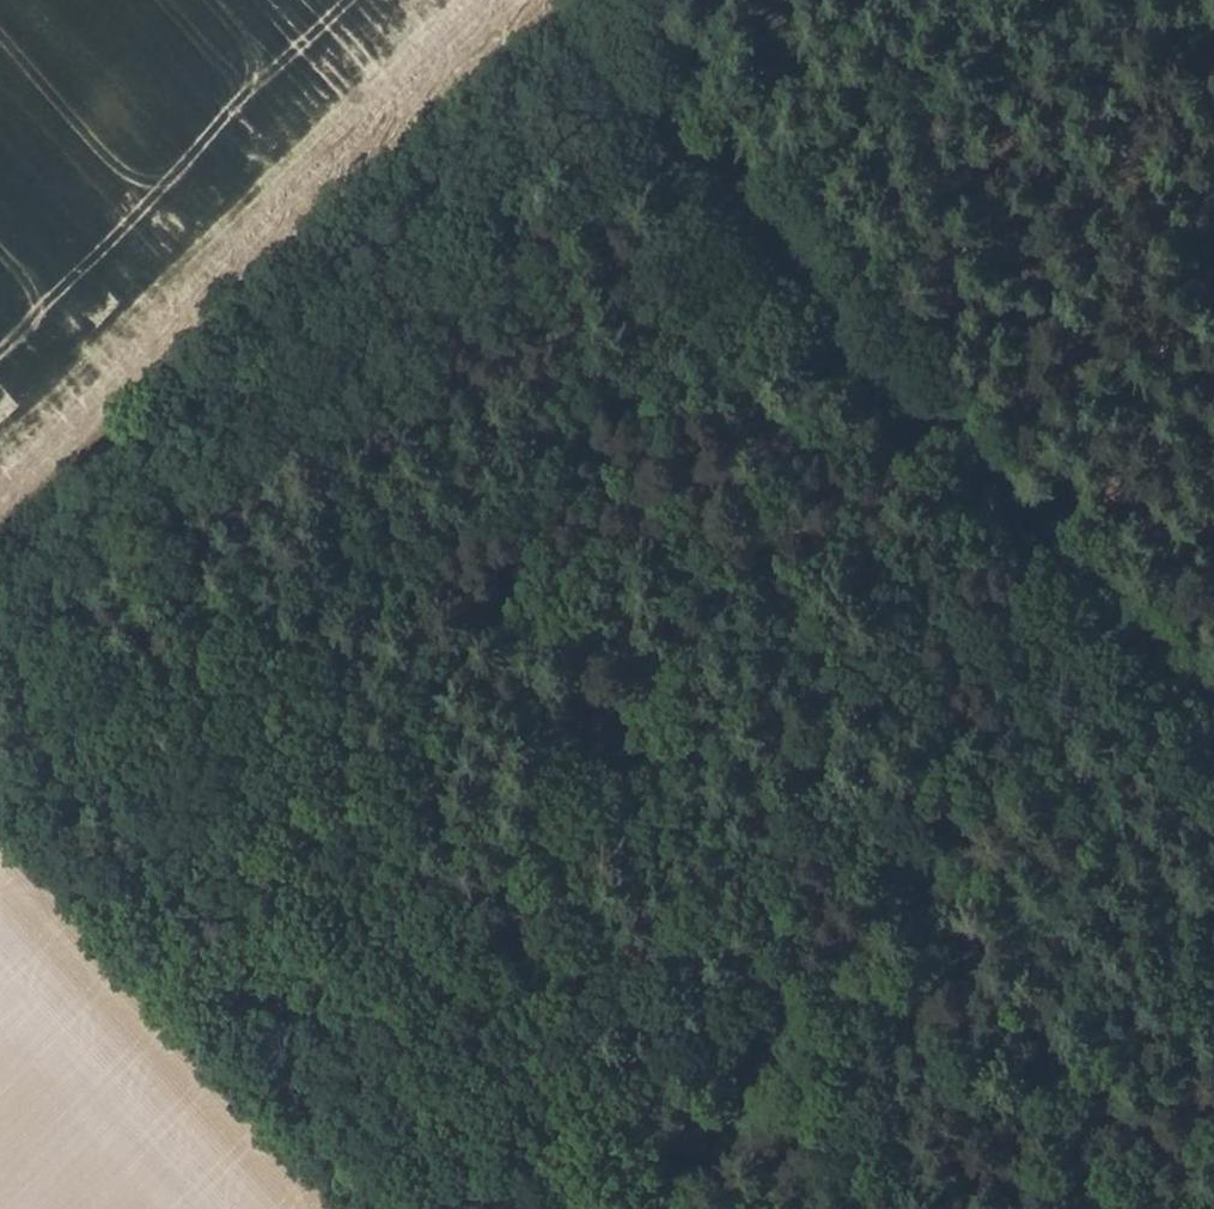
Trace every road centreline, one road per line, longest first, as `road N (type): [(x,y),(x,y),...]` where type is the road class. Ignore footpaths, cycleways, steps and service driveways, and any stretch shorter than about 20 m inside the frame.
road 1 (track): [(573,26),(1213,724)]
road 2 (track): [(0,575),(600,0)]

